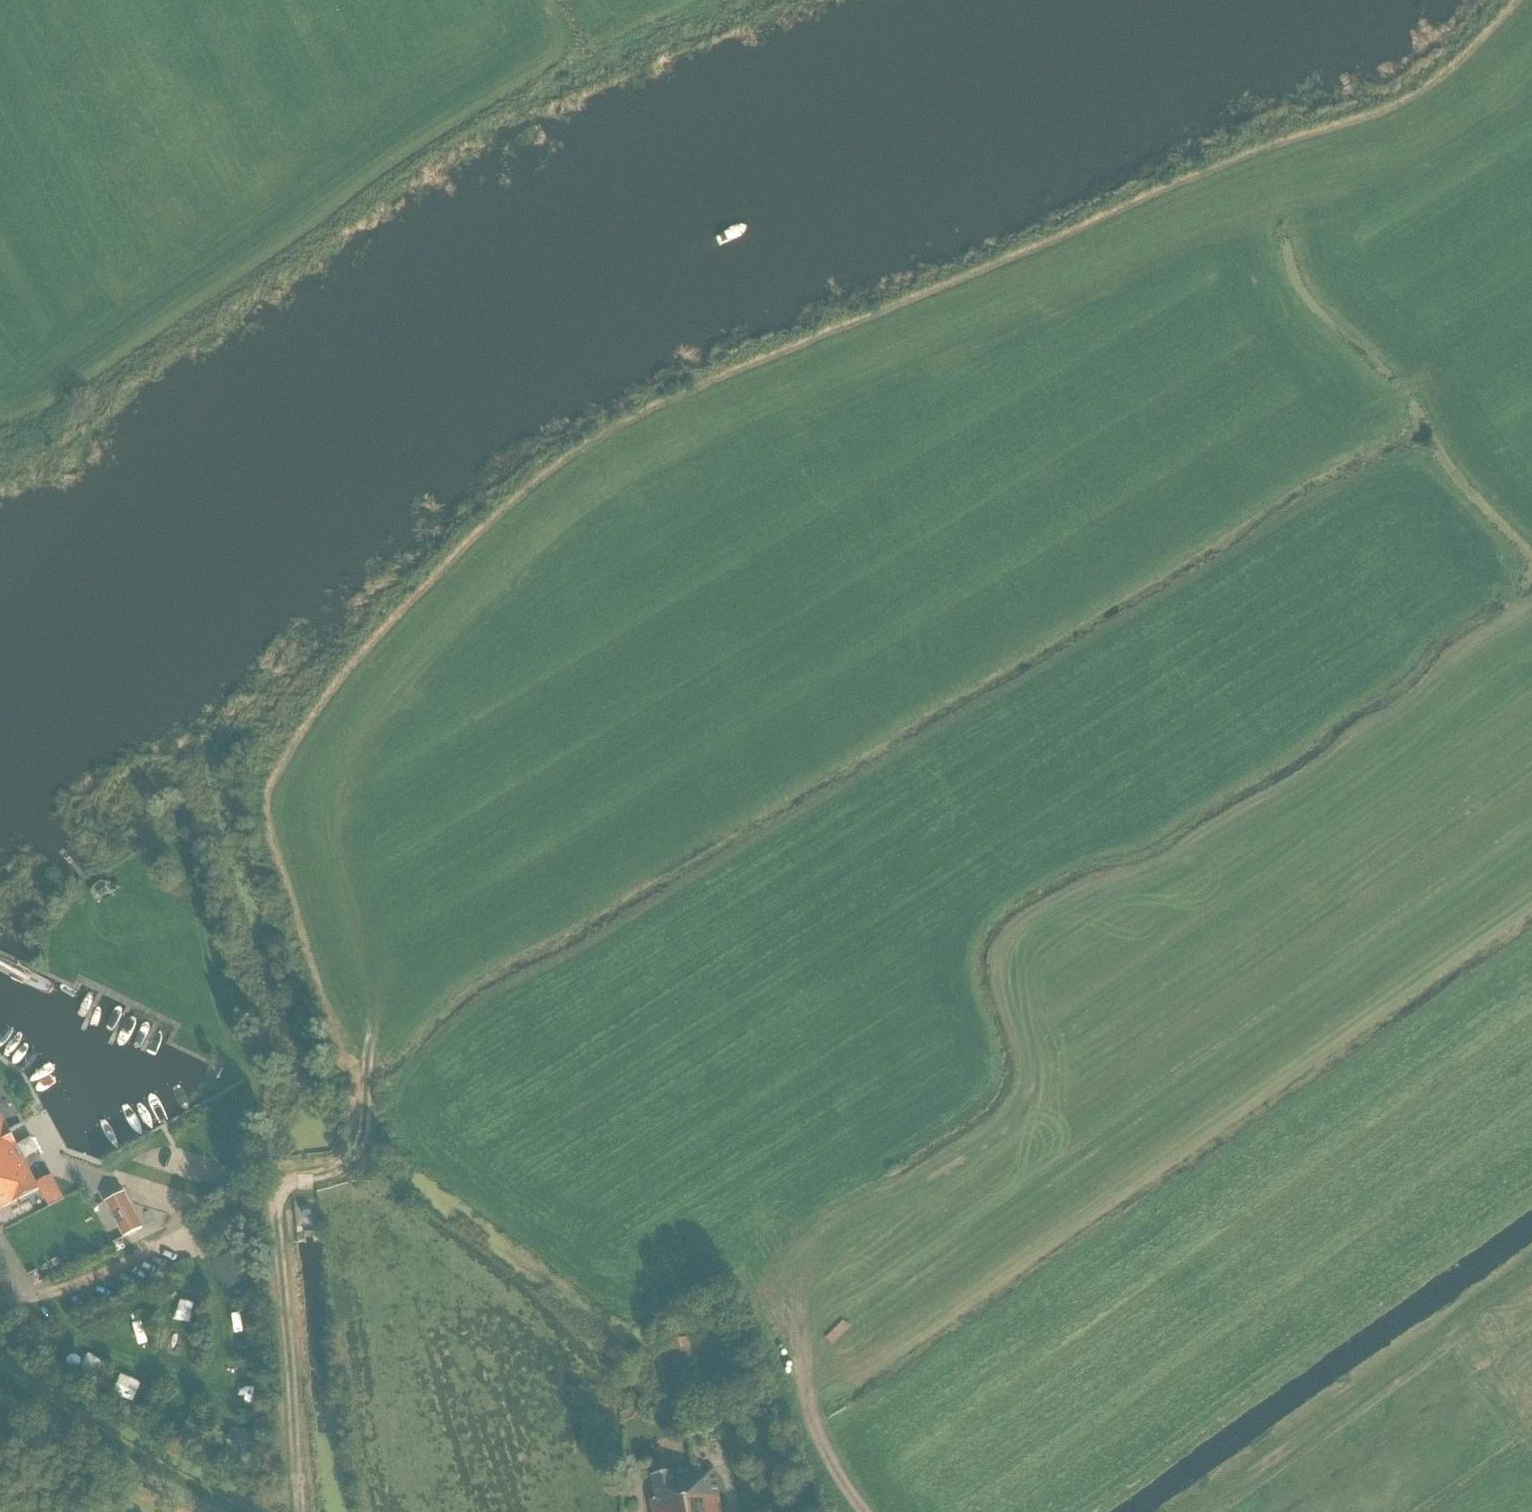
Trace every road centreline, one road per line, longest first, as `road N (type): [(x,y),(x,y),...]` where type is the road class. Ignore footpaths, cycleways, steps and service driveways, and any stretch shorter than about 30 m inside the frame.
road 1 (track): [(299,1511),(273,1225),(279,1194),(350,1166),(367,1047)]
road 2 (unclassified): [(212,1511),(0,1396)]
road 3 (track): [(870,1511),(807,1412),(771,1311)]

